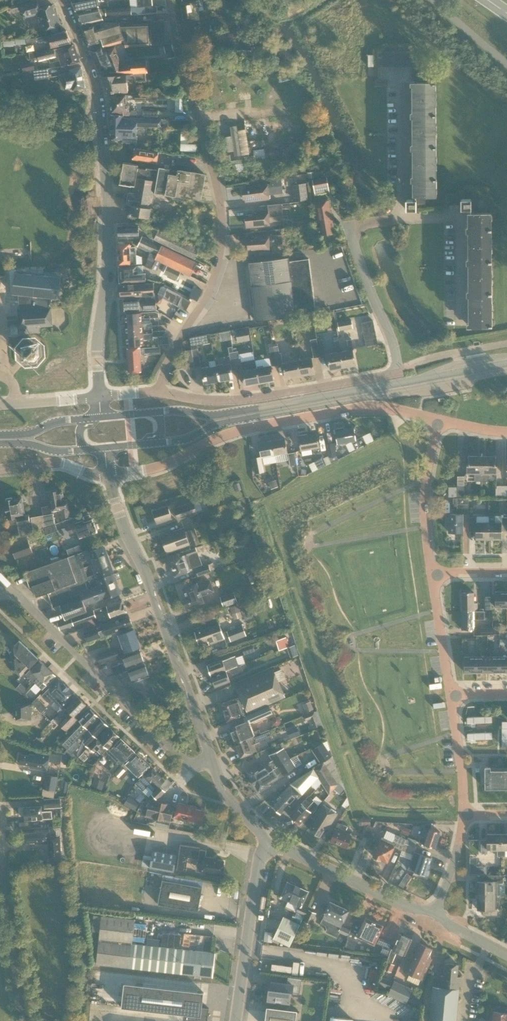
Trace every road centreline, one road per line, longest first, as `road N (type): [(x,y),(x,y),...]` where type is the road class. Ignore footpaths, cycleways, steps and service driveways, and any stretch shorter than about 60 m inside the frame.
road 1 (residential): [(157,391),(182,333),(205,304),(221,246),(211,173),(168,0)]
road 2 (unclassified): [(100,397),(108,254),(102,128),(63,0)]
road 3 (secondary): [(151,444),(215,423),(506,371)]
road 4 (secondary): [(506,363),(268,406),(152,412)]
road 5 (residential): [(111,476),(165,464),(248,428),(361,408),(438,421)]
road 6 (unclassified): [(213,762),(111,476)]
road 7 (residential): [(213,762),(185,759),(0,583)]
road 8 (unclassified): [(157,391),(251,399),(397,372)]
road 9 (residential): [(397,372),(351,231),(402,219)]
road 10 (unclassified): [(433,913),(267,846)]
road 11 (unclassified): [(236,1020),(267,846)]
road 12 (residential): [(21,1020),(0,855)]
road 13 (unclassified): [(430,579),(418,486),(438,421)]
road 14 (unclassified): [(463,817),(449,695)]

